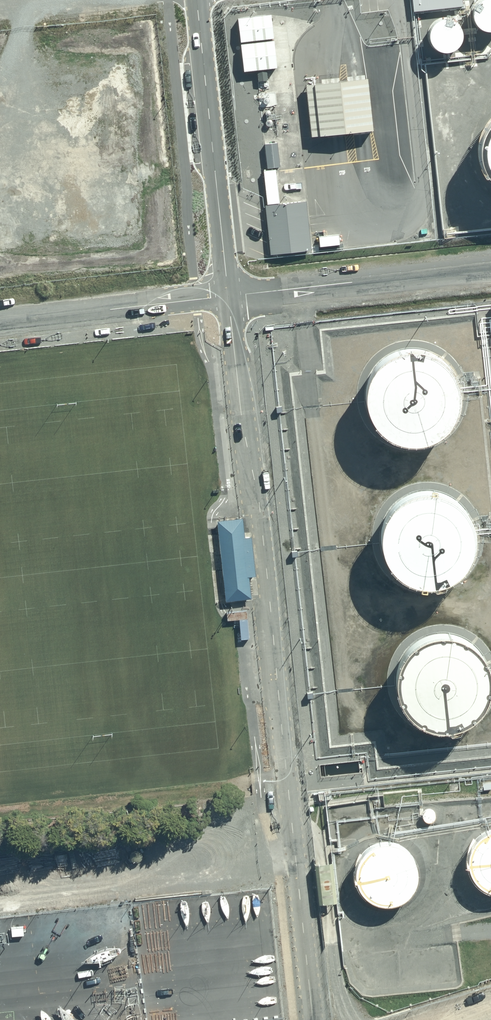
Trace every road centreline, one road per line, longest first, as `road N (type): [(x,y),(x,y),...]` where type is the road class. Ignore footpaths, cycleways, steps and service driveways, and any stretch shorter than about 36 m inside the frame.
road 1 (unclassified): [(229,296),(270,603)]
road 2 (unclassified): [(196,0),(229,296)]
road 3 (unclassified): [(490,266),(229,296)]
road 4 (unclassified): [(229,296),(0,322)]
road 5 (unclassified): [(292,820),(270,603)]
road 6 (unclassified): [(292,820),(313,1019)]

